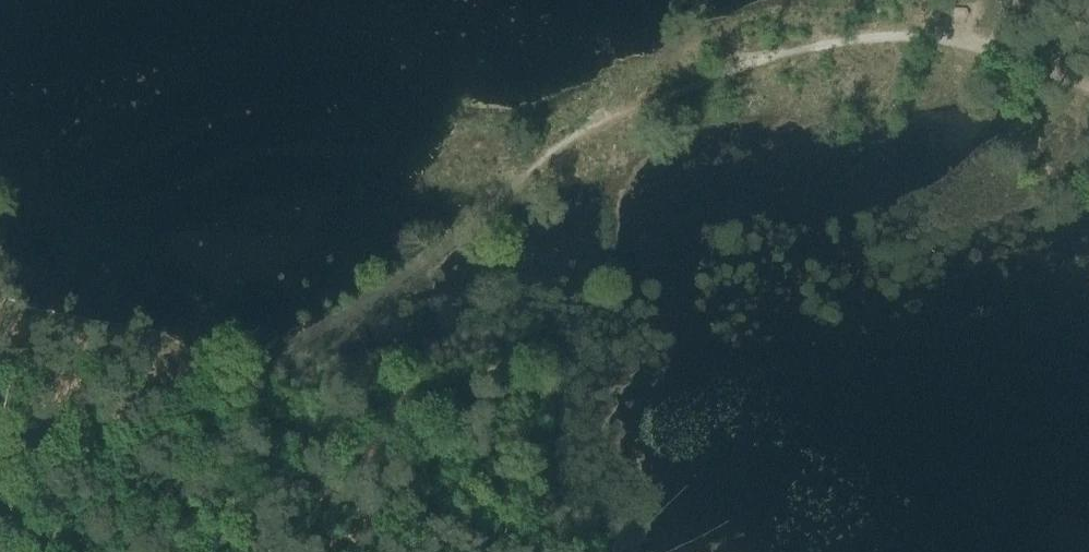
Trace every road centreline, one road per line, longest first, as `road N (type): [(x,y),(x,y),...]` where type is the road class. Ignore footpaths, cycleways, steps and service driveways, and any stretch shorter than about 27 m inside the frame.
road 1 (track): [(20,551),(97,482),(242,375),(436,257),(530,170),(651,107),(747,70),(900,37),(974,45)]
road 2 (track): [(208,402),(478,492),(577,551)]
road 3 (track): [(1088,88),(974,45)]

